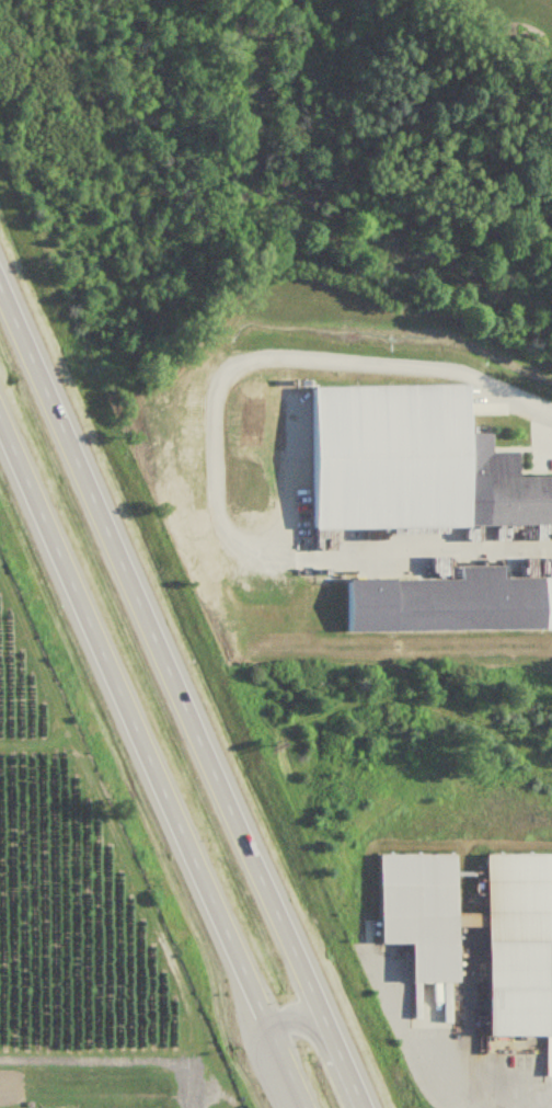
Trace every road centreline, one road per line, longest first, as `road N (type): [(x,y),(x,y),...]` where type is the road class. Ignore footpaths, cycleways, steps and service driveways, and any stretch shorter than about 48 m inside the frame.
road 1 (trunk): [(360,1107),(0,293)]
road 2 (trunk): [(0,422),(304,1107)]

